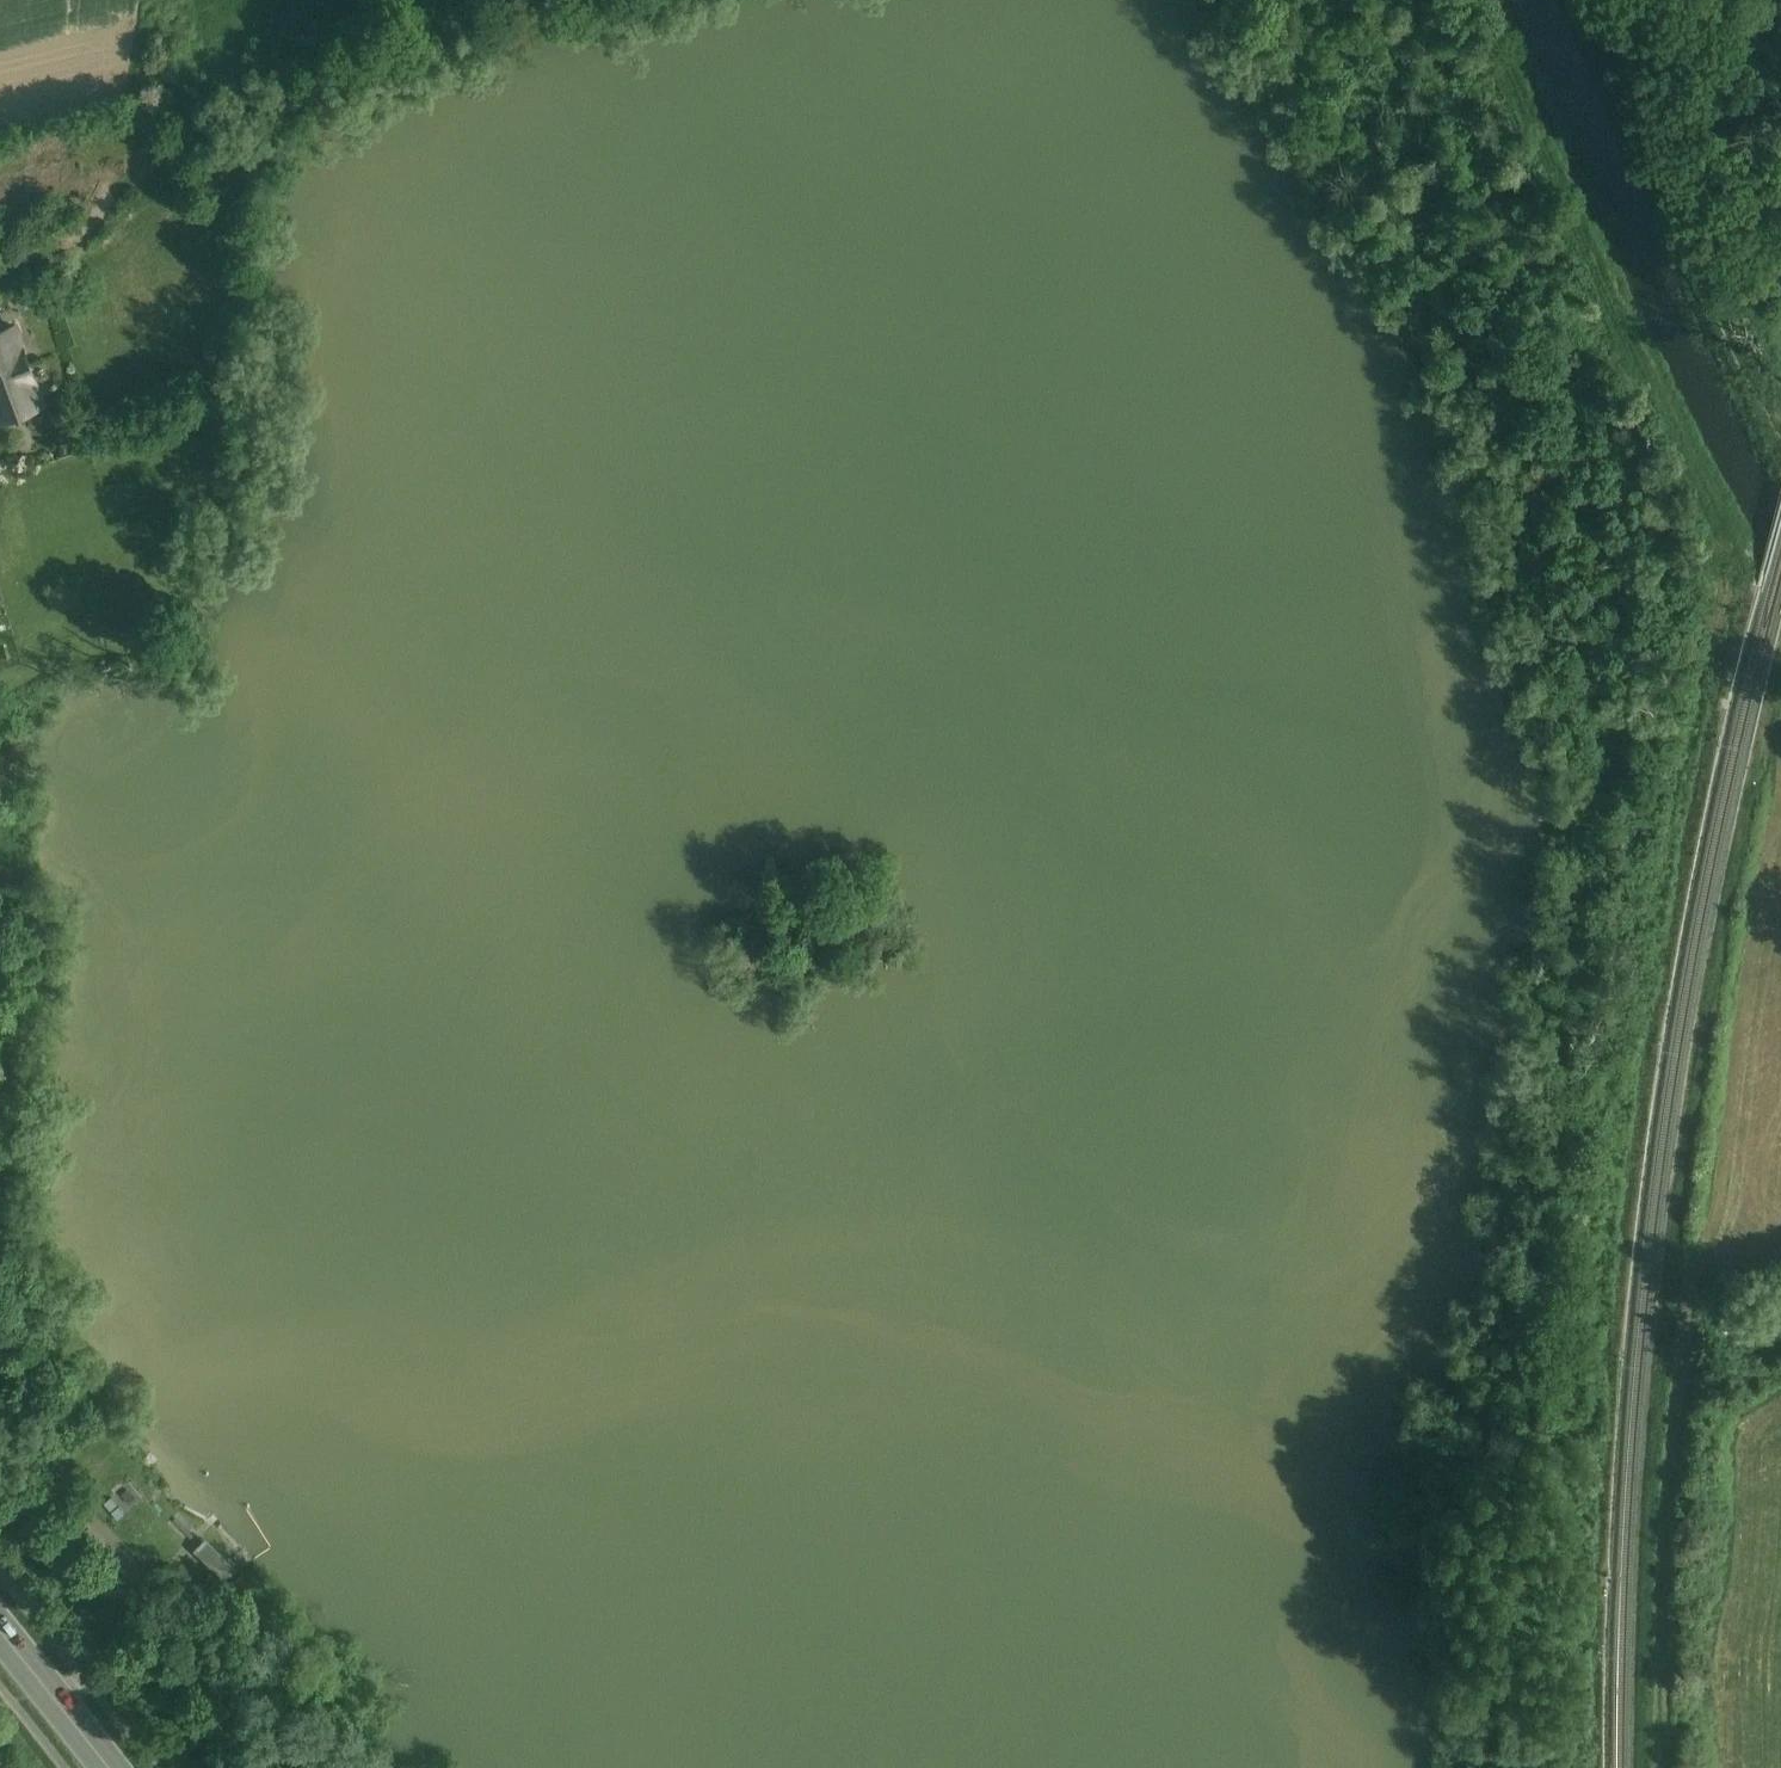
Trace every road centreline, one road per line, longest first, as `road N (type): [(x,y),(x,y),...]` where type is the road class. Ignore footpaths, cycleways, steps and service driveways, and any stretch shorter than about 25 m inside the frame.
road 1 (track): [(1665,1767),(1683,1391),(1697,1336)]
road 2 (track): [(1780,436),(1664,196),(1613,62)]
road 3 (primary): [(0,1622),(113,1767)]
road 4 (track): [(1613,62),(1780,16)]
road 5 (track): [(155,0),(142,128)]

